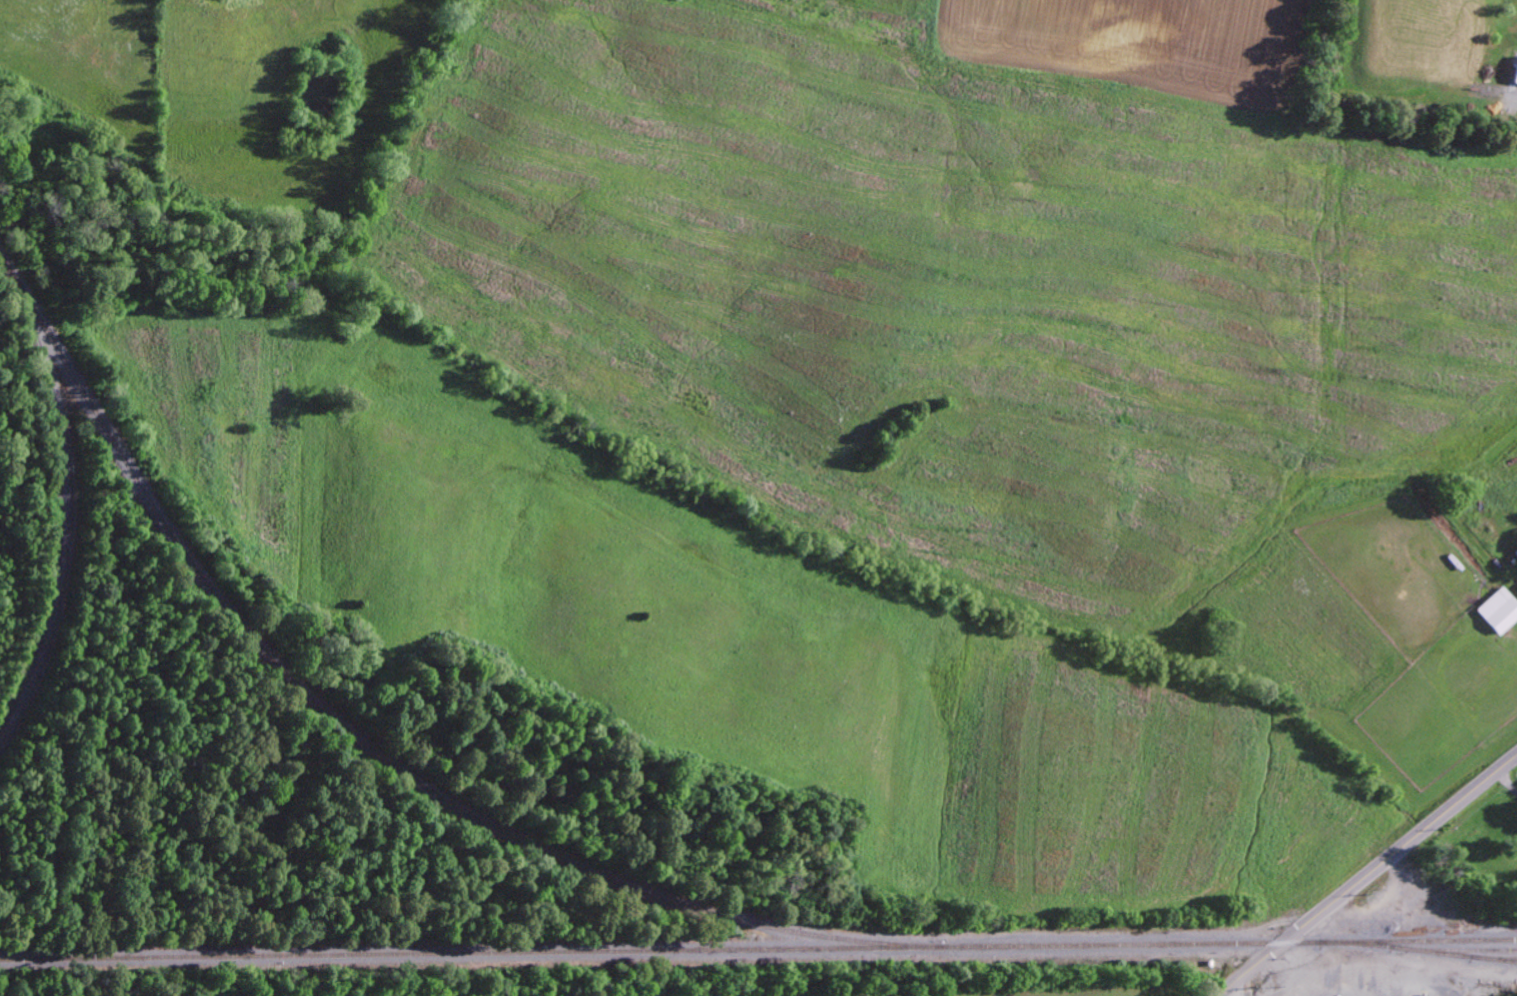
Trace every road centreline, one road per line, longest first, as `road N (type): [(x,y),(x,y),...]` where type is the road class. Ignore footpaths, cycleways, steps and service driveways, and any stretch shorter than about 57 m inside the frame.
road 1 (secondary): [(1516,755),(1219,995)]

